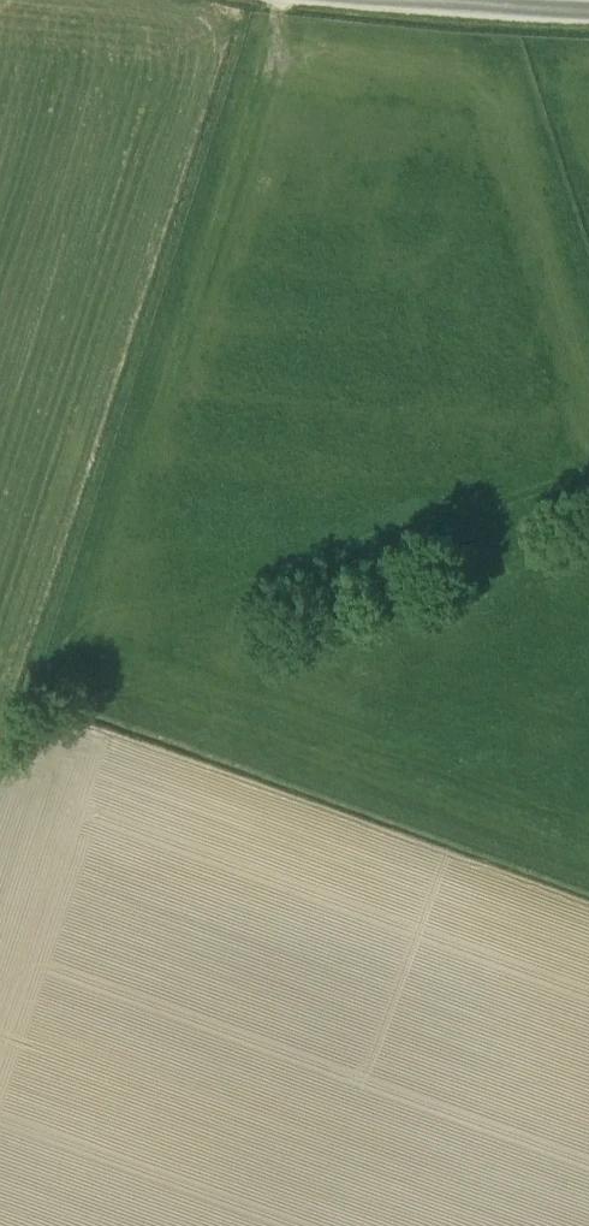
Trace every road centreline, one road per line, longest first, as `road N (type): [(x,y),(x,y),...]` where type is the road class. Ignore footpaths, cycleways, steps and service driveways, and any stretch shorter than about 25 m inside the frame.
road 1 (tertiary): [(398,0),(588,8)]

